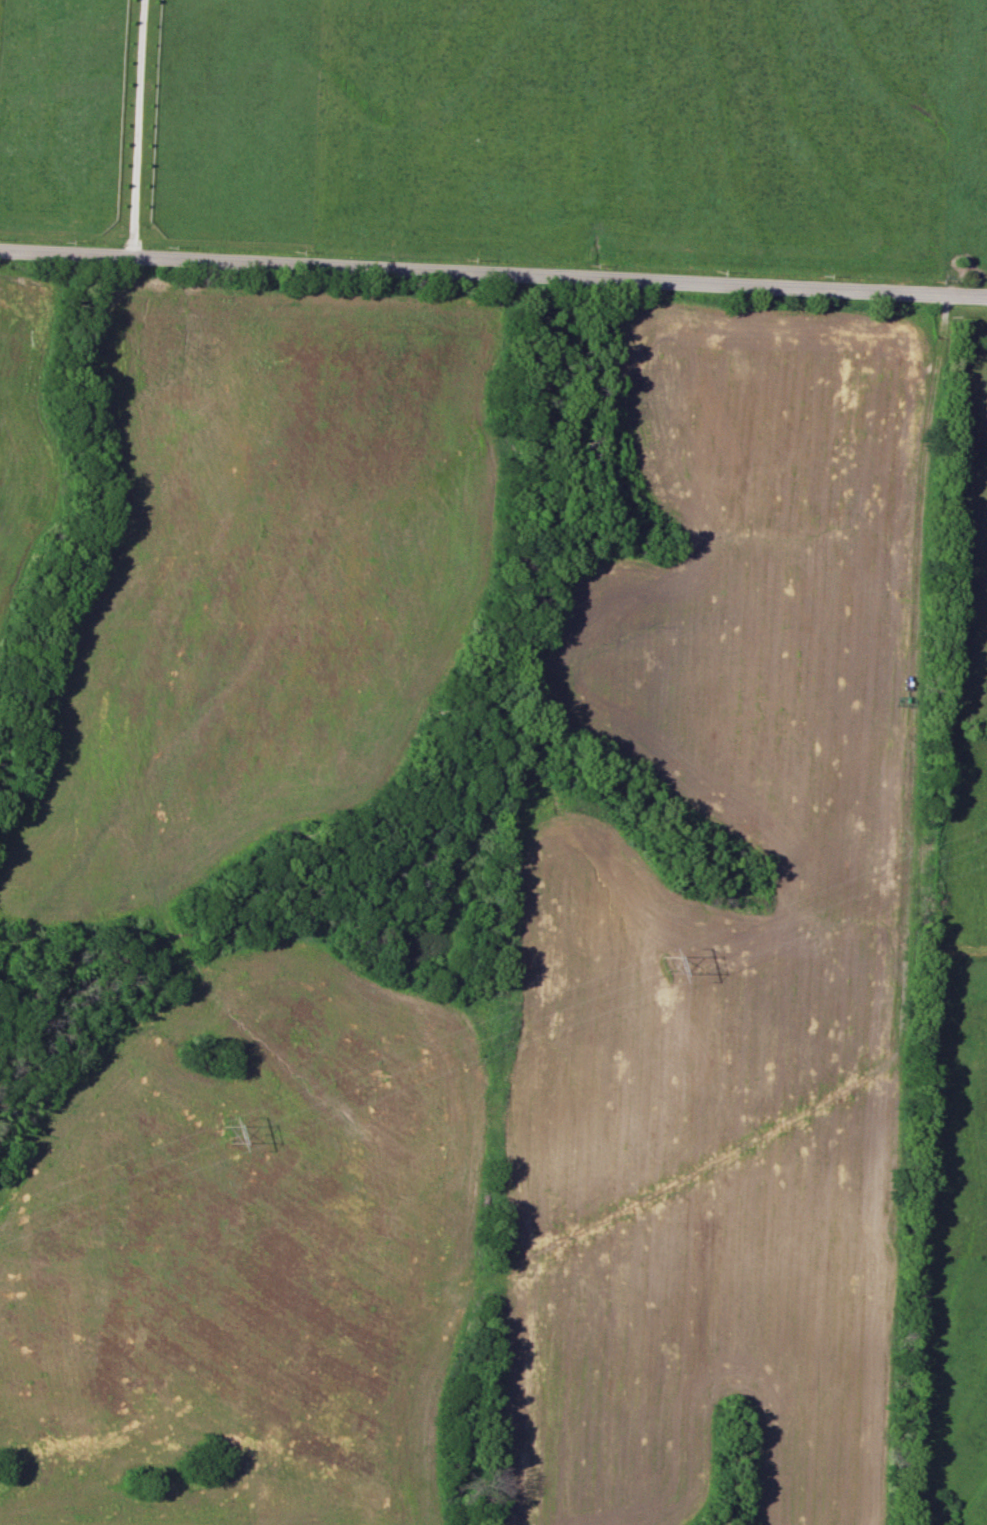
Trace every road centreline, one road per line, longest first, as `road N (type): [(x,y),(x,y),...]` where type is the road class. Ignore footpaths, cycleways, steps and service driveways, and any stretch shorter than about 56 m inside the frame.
road 1 (residential): [(986,296),(0,253)]

